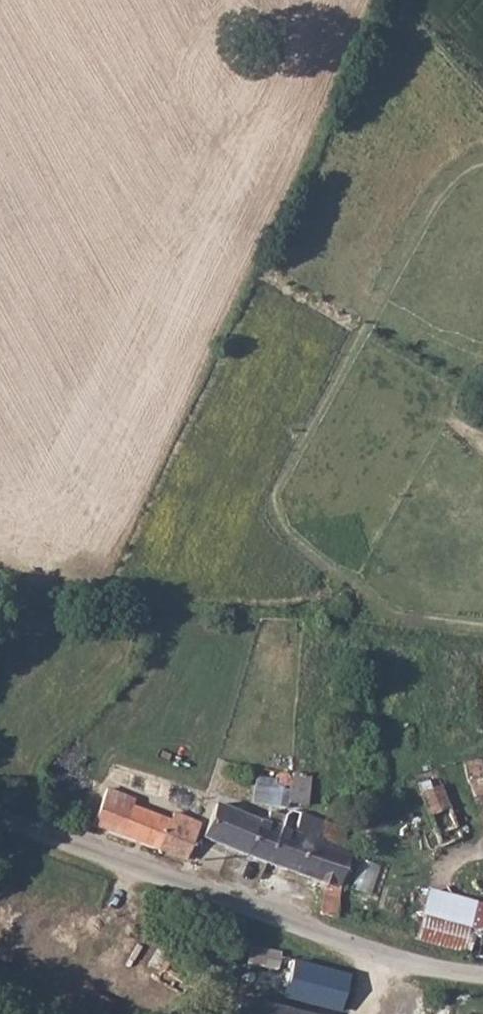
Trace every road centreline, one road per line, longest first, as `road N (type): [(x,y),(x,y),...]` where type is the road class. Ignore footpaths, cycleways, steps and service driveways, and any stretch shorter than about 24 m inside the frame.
road 1 (unclassified): [(0,817),(331,940),(482,978)]

